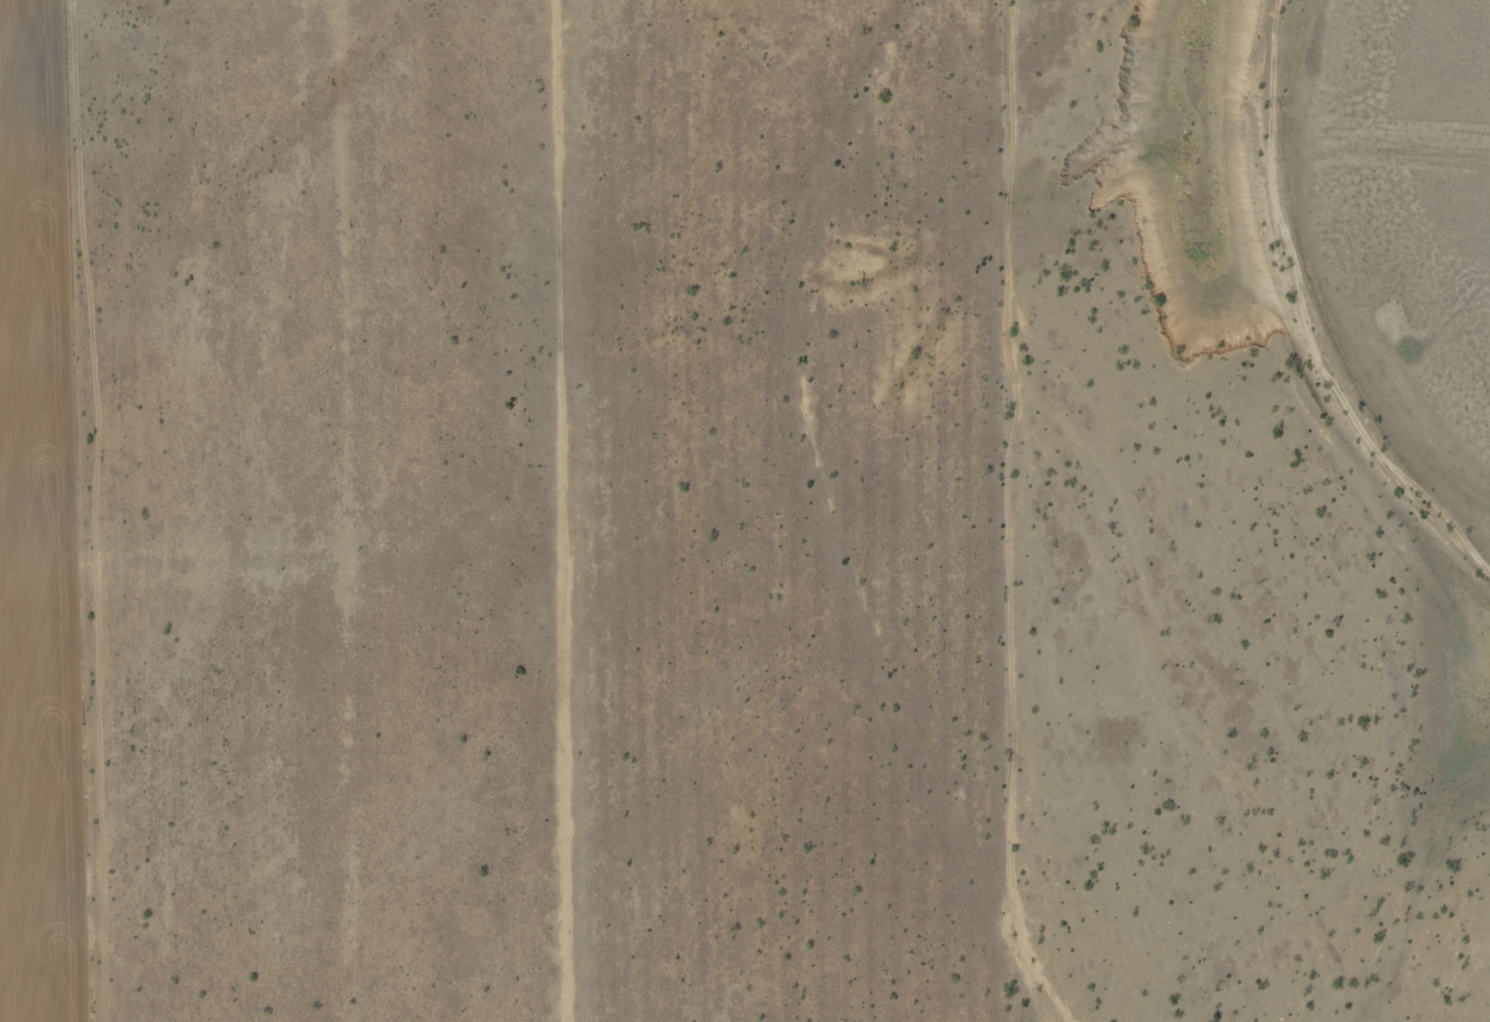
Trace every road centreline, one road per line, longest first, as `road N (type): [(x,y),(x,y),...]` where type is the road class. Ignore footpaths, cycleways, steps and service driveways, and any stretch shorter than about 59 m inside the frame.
road 1 (residential): [(1489,512),(1426,463),(1362,396),(1345,324),(1298,214),(1301,0)]

